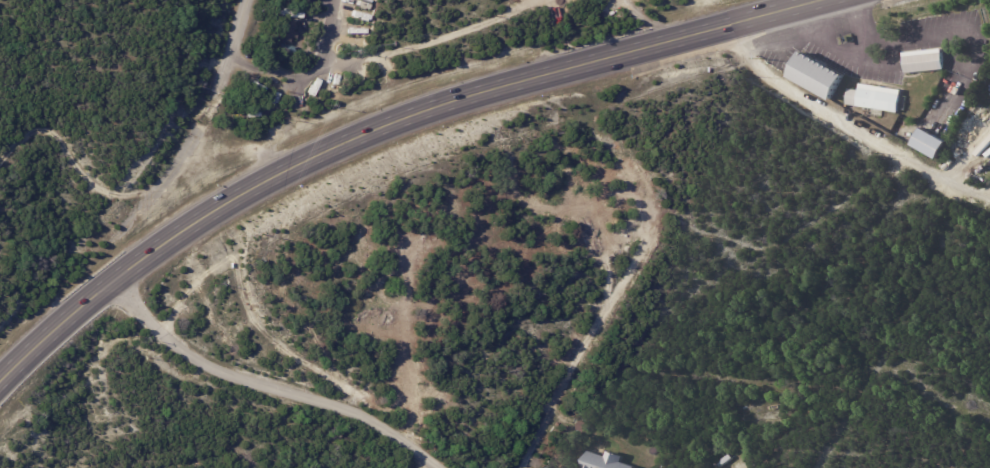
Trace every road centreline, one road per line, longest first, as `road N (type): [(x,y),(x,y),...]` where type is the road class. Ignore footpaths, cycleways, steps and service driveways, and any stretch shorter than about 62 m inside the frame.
road 1 (secondary): [(0,379),(101,283),(219,206),(333,148),(449,100),(821,0)]
road 2 (residential): [(111,277),(141,320),(184,353),(374,420),(439,467)]
road 3 (residential): [(989,205),(754,70),(725,25)]

